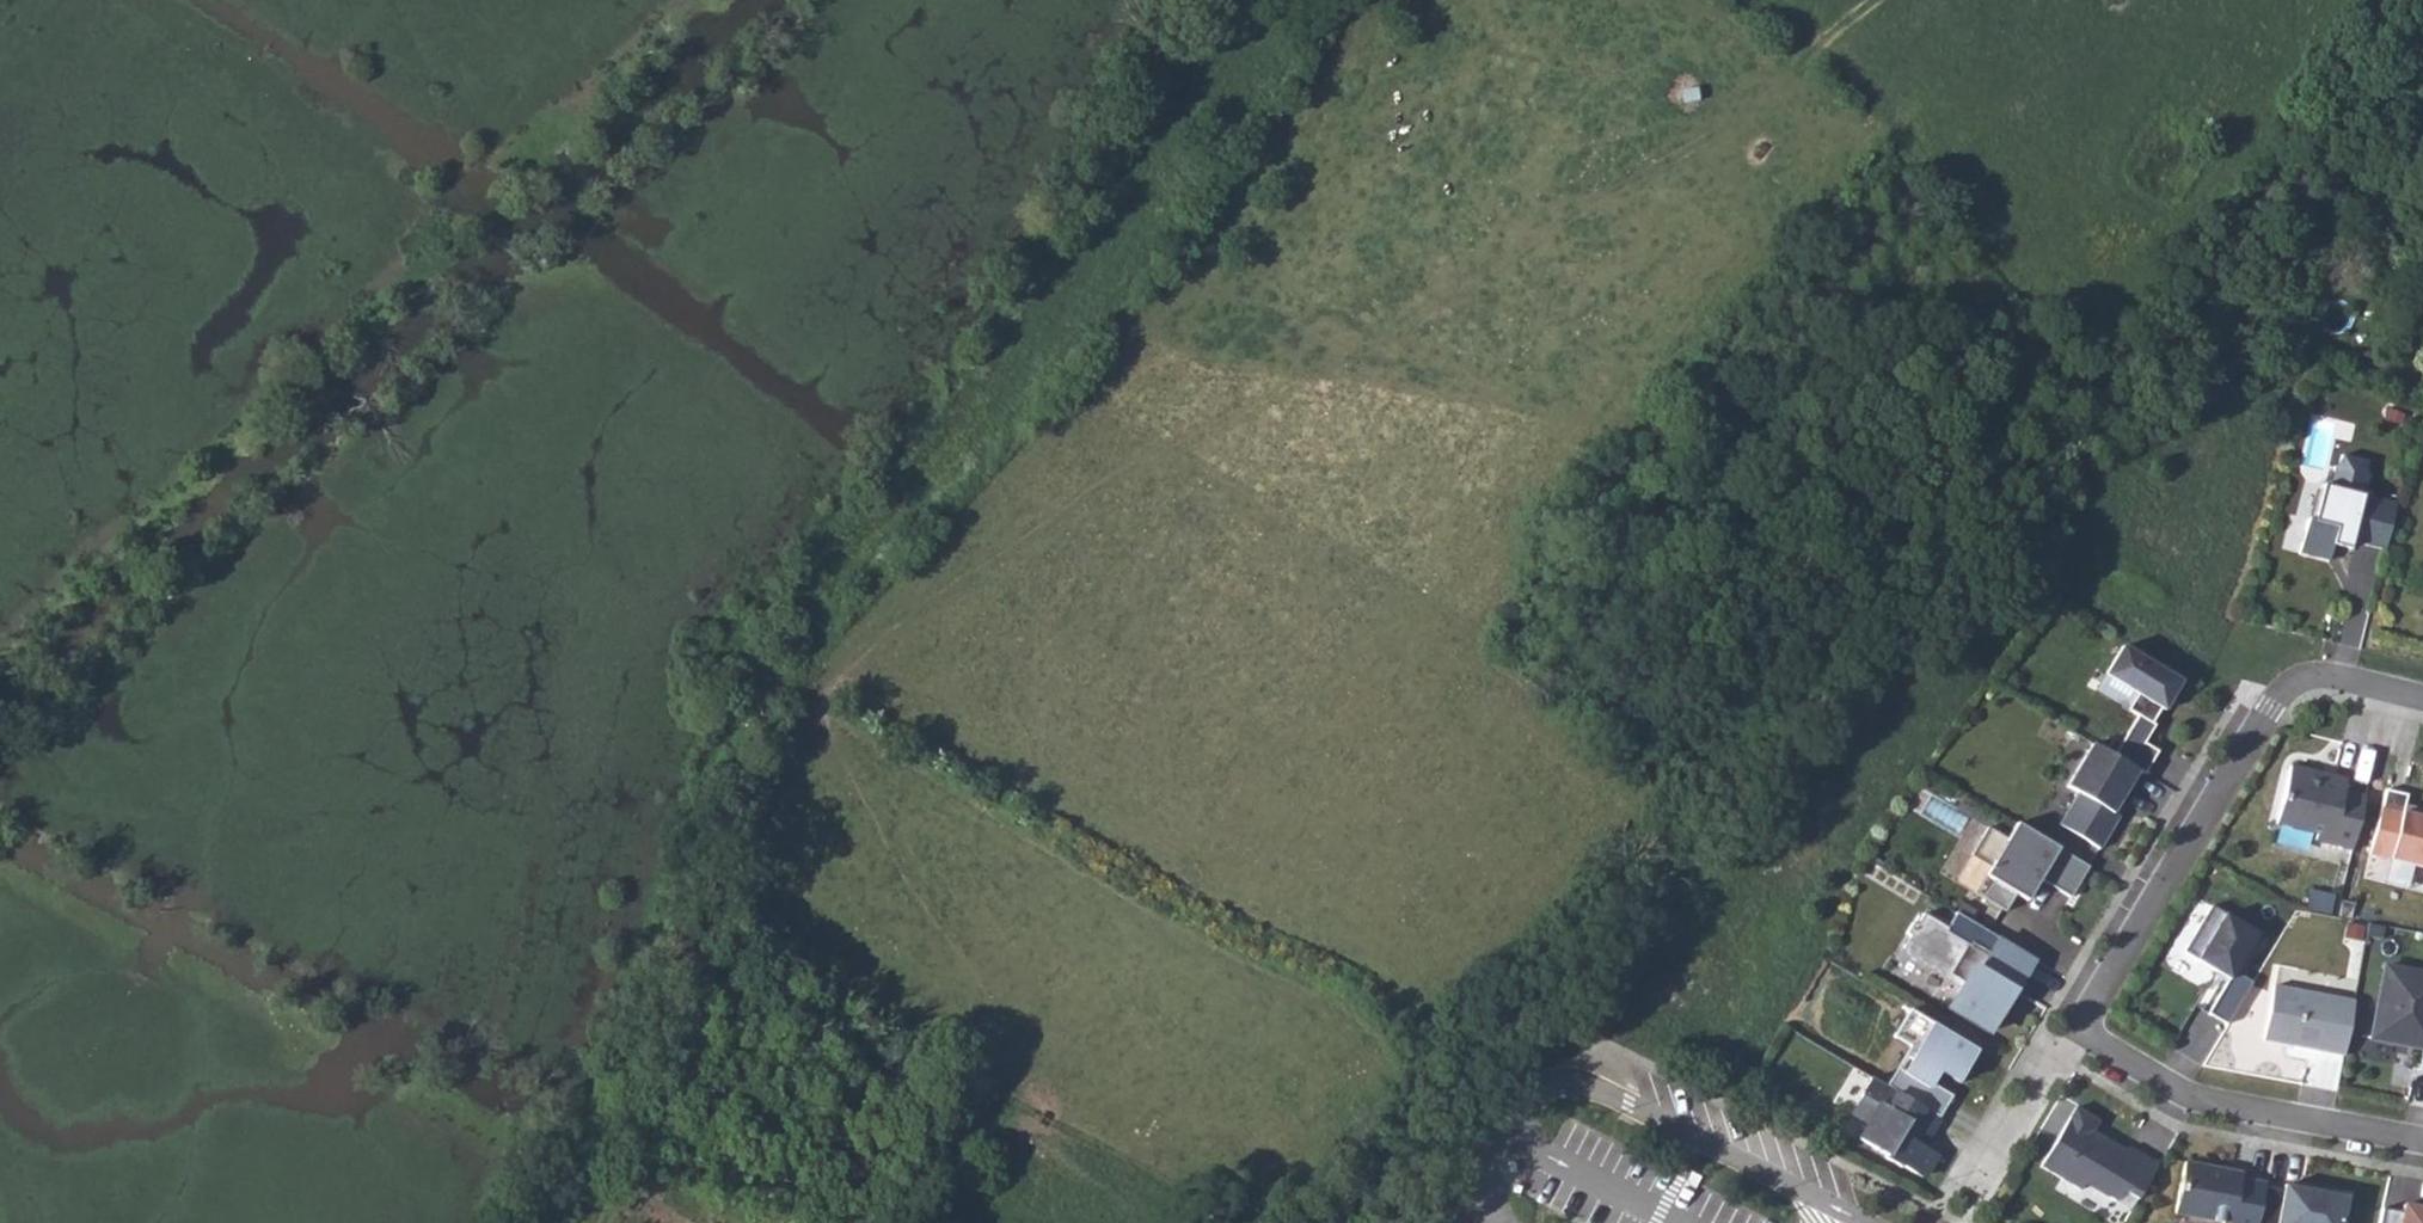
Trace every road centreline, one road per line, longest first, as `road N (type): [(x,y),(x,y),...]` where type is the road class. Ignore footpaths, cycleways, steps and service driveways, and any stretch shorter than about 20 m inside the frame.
road 1 (residential): [(2078,1026),(2283,691),(2314,675),(2422,697)]
road 2 (residential): [(1871,1222),(1630,1101),(1577,1084),(1548,1085),(1516,1104),(1490,1174),(1499,1222)]
road 3 (residential): [(2422,1138),(2179,1090),(2078,1026)]
road 4 (residential): [(1993,1164),(2078,1026)]

